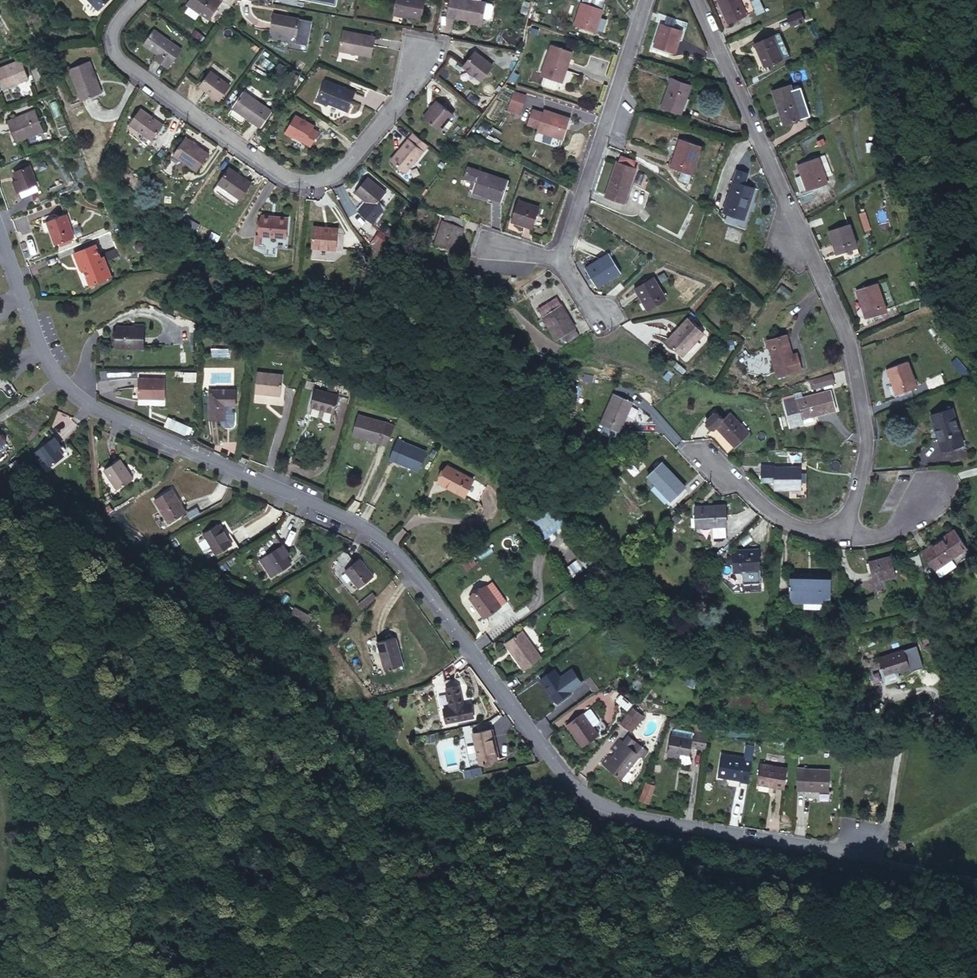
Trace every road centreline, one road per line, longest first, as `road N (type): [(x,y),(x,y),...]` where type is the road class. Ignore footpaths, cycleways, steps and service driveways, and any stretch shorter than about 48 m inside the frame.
road 1 (residential): [(872,837),(837,850),(616,812),(572,789),(379,537),(65,388),(44,361),(0,242)]
road 2 (residential): [(696,0),(849,344),(868,441),(844,536)]
road 3 (residential): [(137,0),(110,30),(108,45),(120,62),(293,182),(331,180),(404,93),(423,48)]
road 4 (residential): [(644,0),(559,254)]
road 5 (residential): [(707,457),(771,509),(844,536)]

